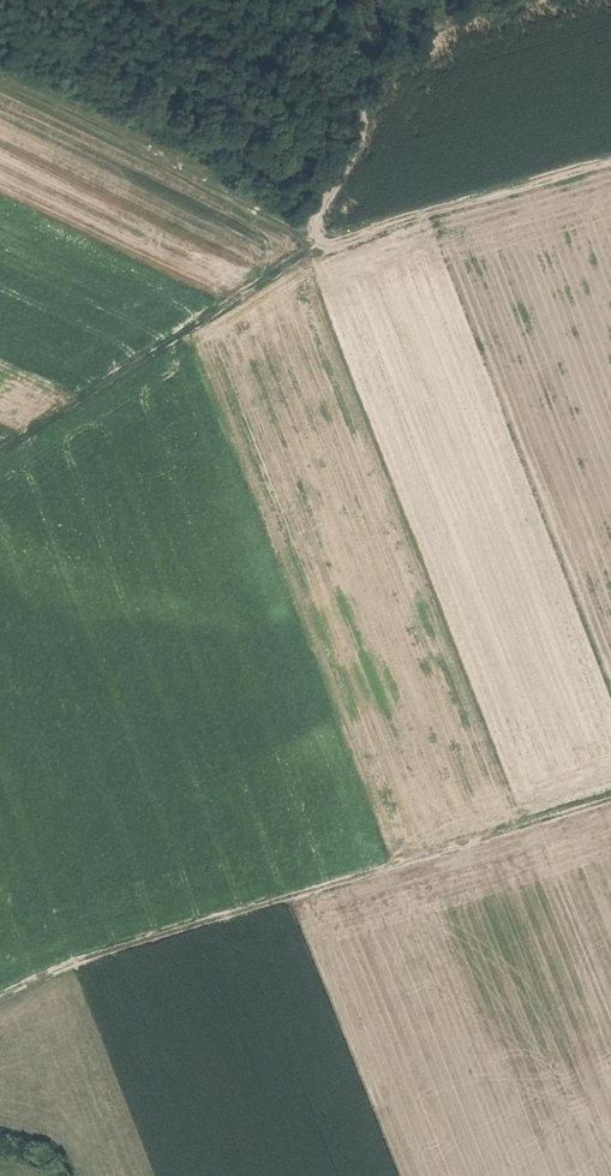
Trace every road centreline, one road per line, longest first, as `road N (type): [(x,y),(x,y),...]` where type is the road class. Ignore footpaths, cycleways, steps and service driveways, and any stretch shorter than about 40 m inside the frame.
road 1 (track): [(0,441),(316,241),(610,158)]
road 2 (track): [(610,799),(58,966),(0,995)]

